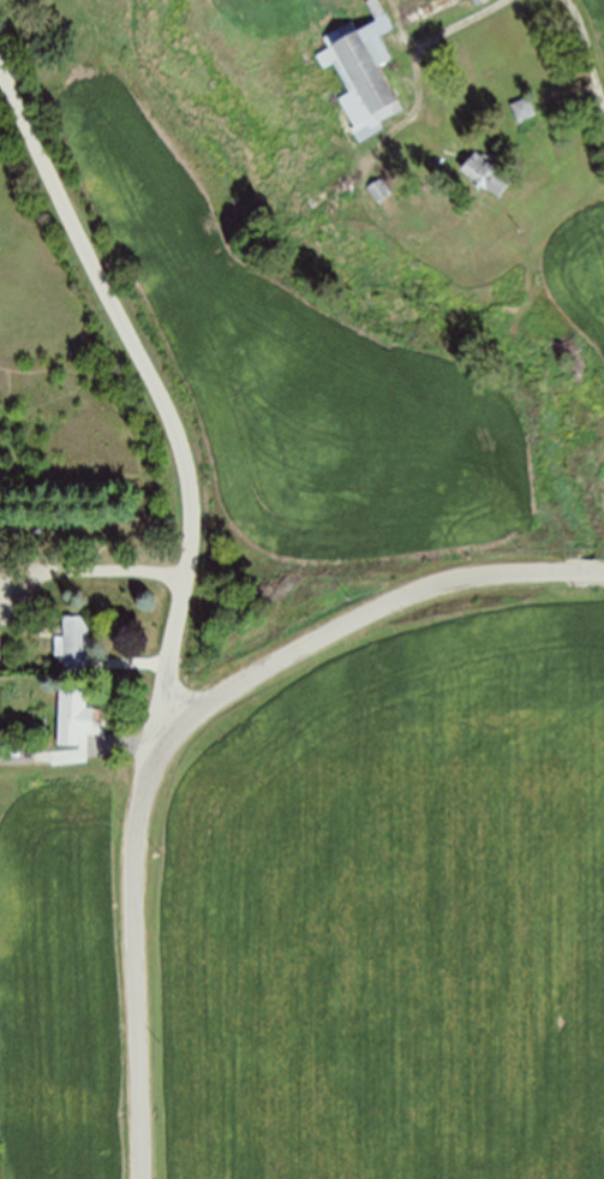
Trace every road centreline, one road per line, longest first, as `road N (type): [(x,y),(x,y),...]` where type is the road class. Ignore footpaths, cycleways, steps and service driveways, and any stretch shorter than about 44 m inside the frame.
road 1 (tertiary): [(144,1178),(138,845),(160,745),(299,649),(419,589),(515,571),(603,571)]
road 2 (residential): [(160,745),(193,544),(183,436),(149,391),(0,68)]

